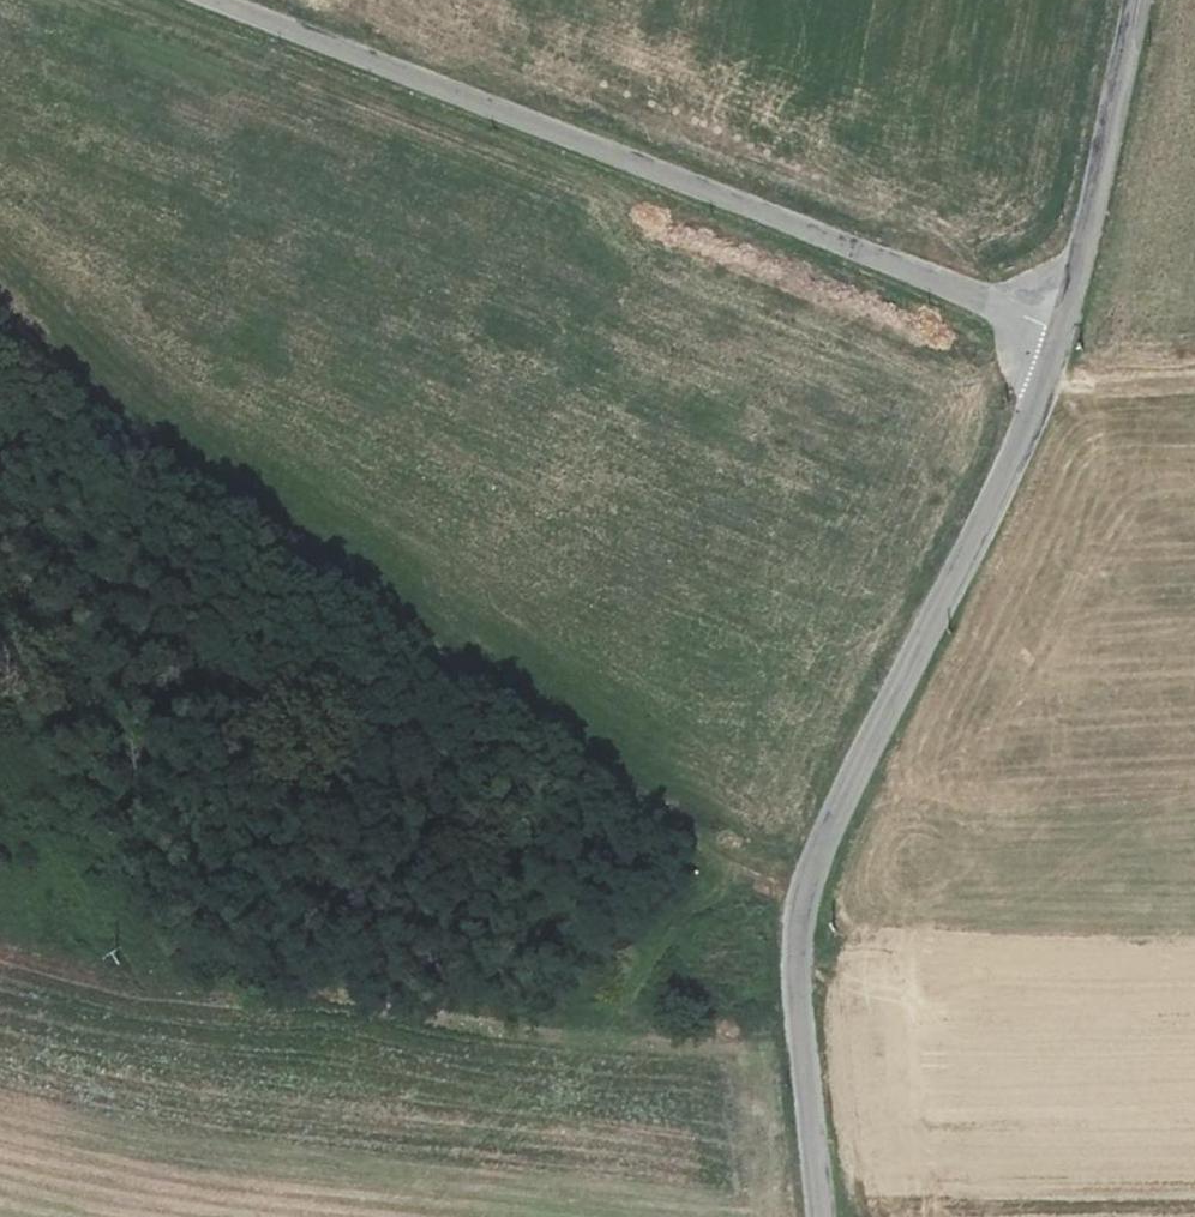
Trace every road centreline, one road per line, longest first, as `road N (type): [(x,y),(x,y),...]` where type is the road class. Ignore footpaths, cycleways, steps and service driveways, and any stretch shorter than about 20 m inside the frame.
road 1 (unclassified): [(1063,330),(1026,433),(843,801),(805,894),(796,961),(823,1216)]
road 2 (unclassified): [(1063,330),(219,0)]
road 3 (unclassified): [(1137,0),(1063,330)]
road 4 (track): [(1194,380),(1047,381)]

